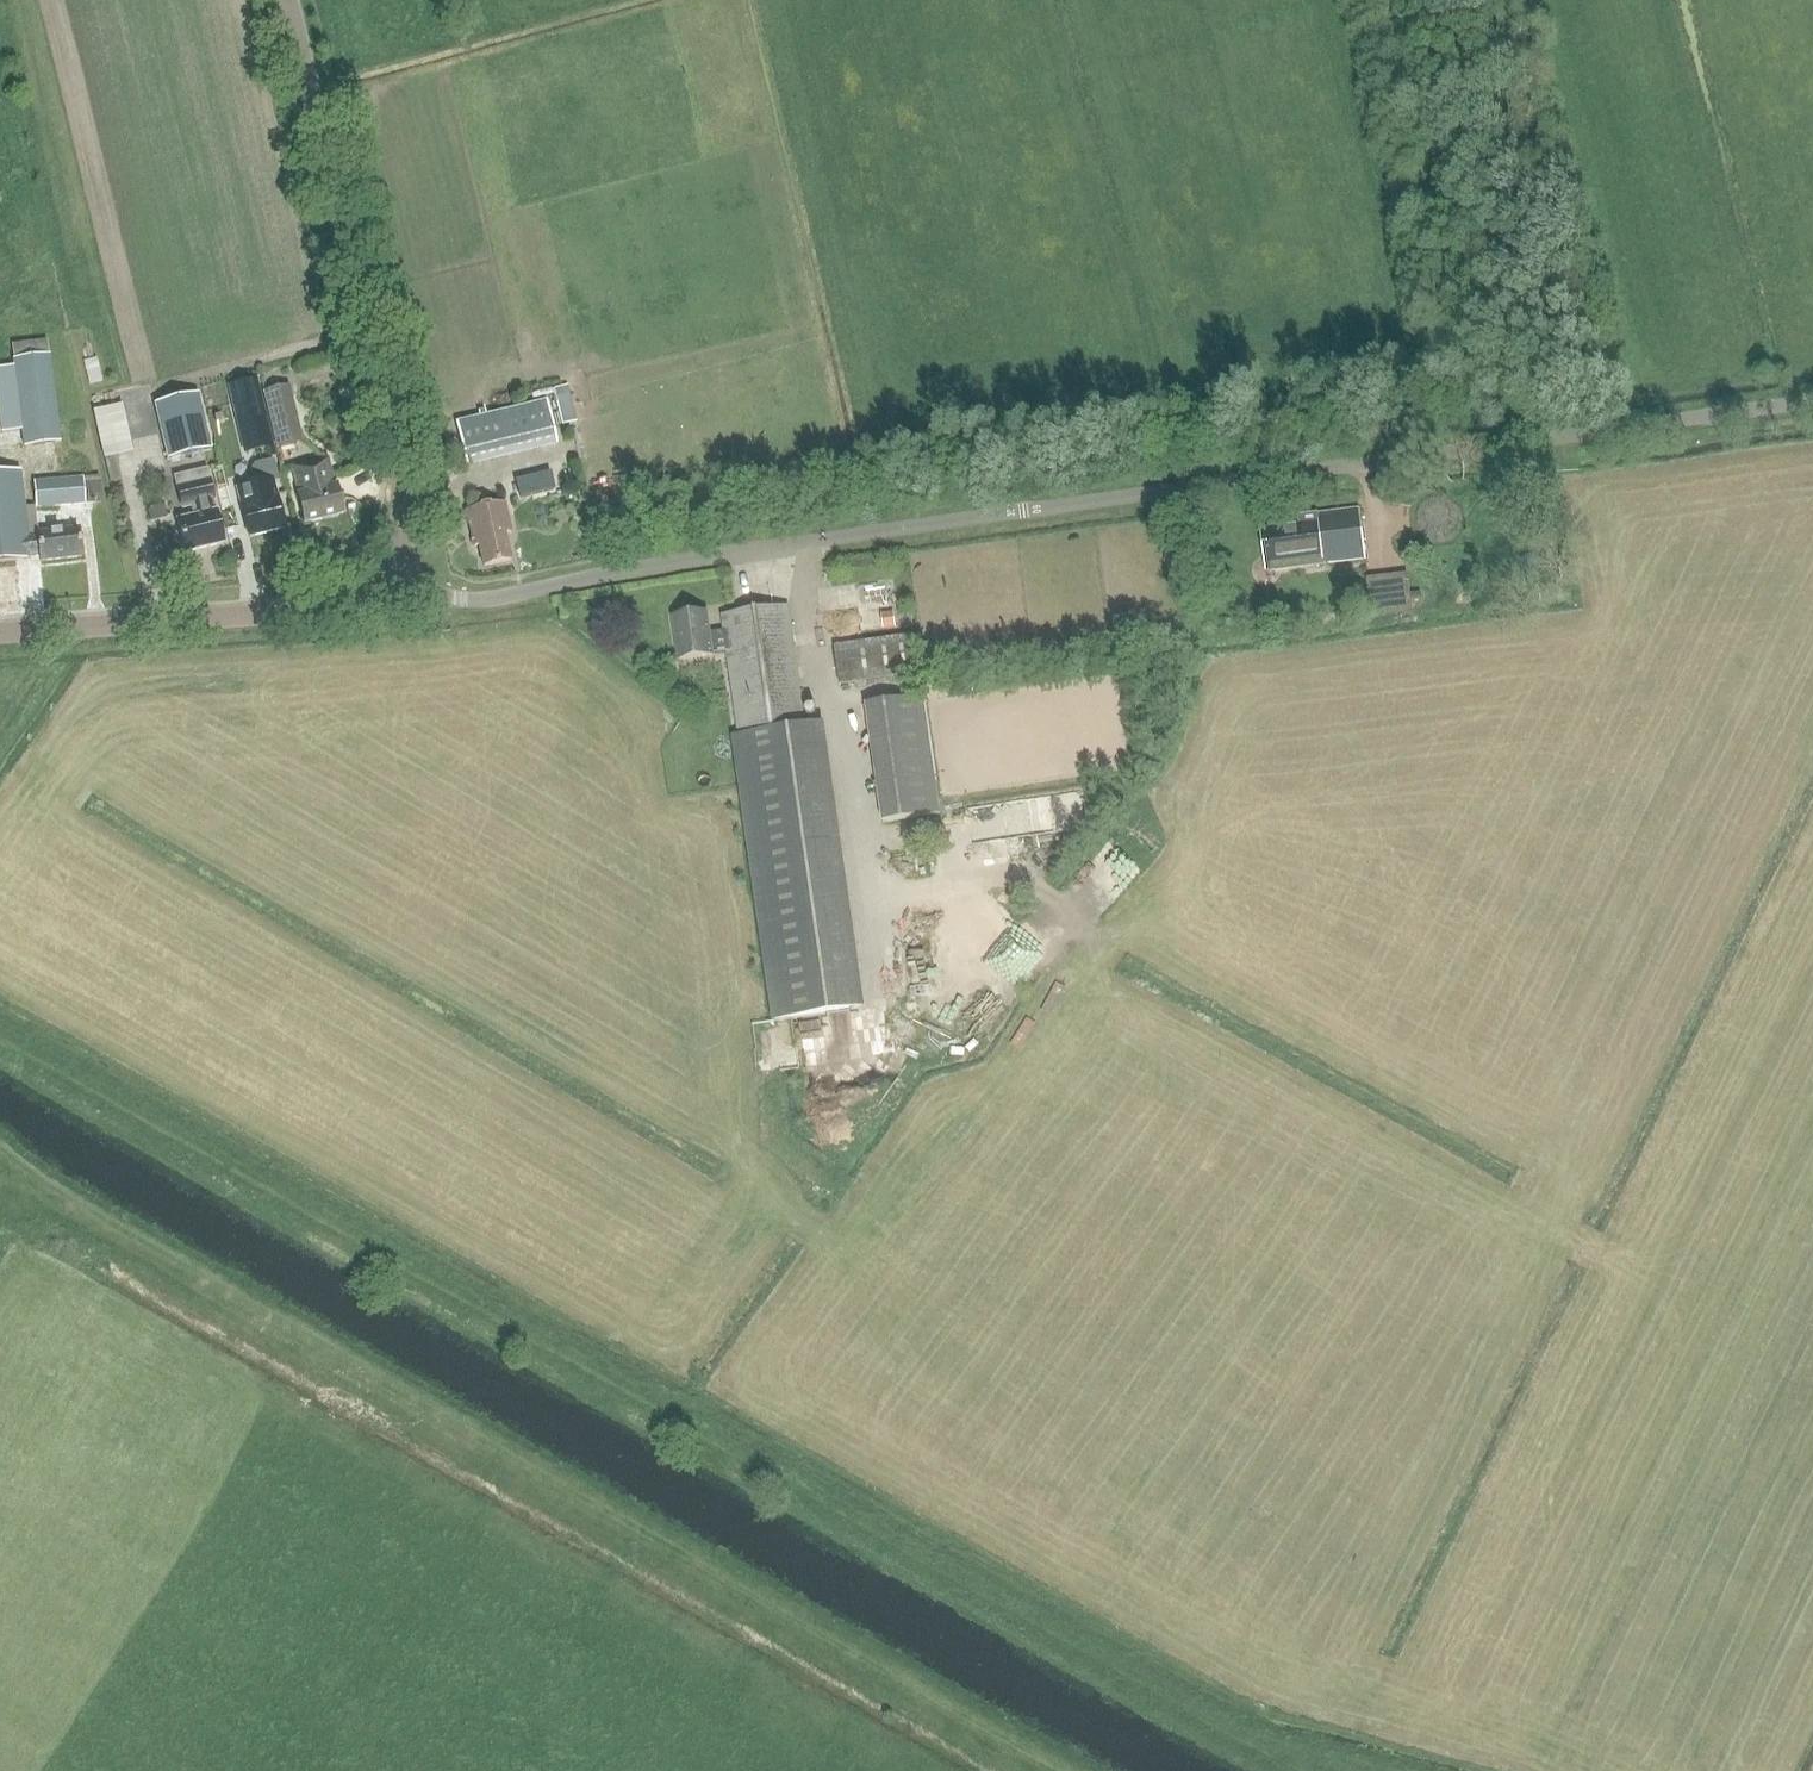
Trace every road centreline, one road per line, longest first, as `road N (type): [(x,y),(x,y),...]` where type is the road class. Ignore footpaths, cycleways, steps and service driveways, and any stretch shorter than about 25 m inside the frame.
road 1 (track): [(1342,1770),(1278,1748),(0,1044)]
road 2 (unclassified): [(1023,511),(1812,399)]
road 3 (residential): [(399,564),(430,588),(477,599),(1023,511)]
road 4 (tertiary): [(399,564),(402,476),(289,0)]
road 5 (tertiary): [(0,633),(318,610),(399,564)]

